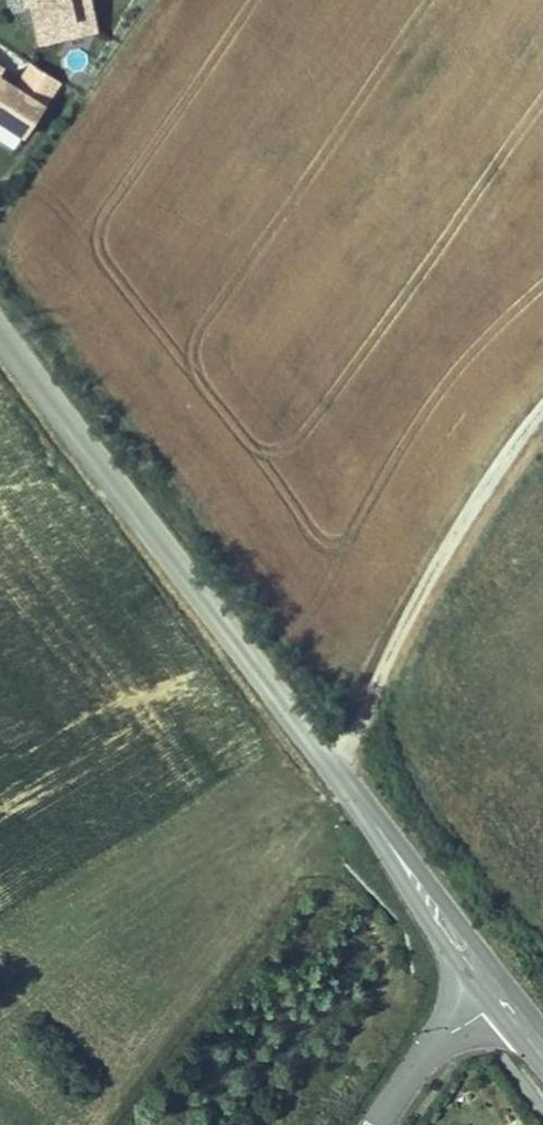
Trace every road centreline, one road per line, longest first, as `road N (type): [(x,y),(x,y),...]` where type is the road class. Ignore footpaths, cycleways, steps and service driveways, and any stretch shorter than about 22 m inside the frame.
road 1 (tertiary): [(0,340),(332,771),(497,1003)]
road 2 (track): [(542,415),(511,452),(412,609),(332,771)]
road 3 (residential): [(376,1124),(418,1063),(497,1003)]

